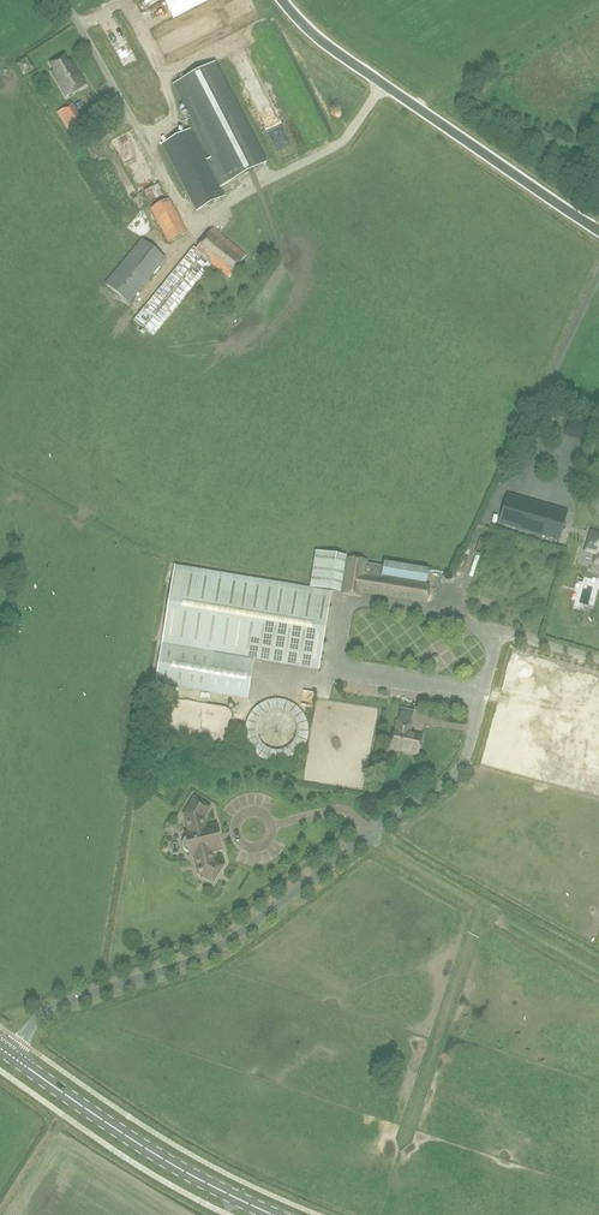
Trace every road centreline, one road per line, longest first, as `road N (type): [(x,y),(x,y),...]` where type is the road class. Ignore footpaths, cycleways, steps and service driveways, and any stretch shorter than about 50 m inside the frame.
road 1 (unclassified): [(281,0),(306,30),(598,233)]
road 2 (primary): [(269,1214),(198,1183),(8,1056)]

